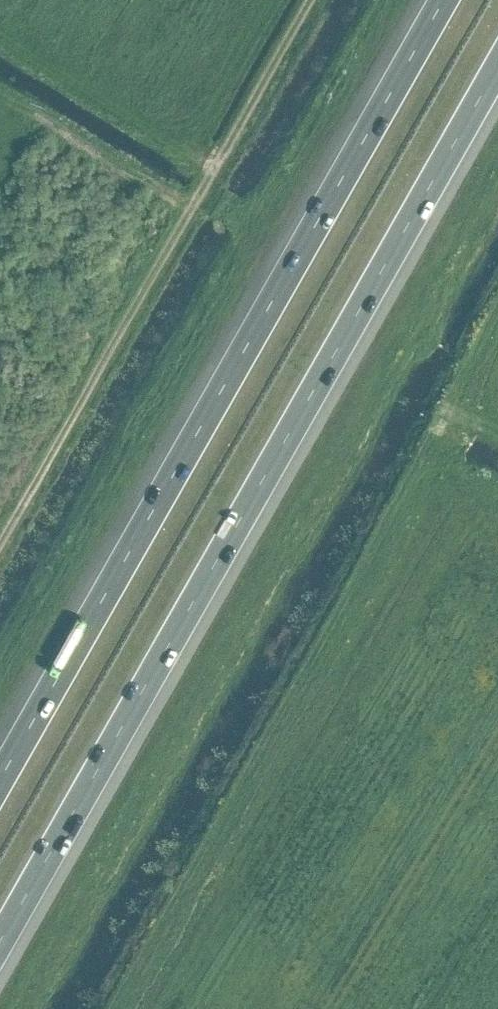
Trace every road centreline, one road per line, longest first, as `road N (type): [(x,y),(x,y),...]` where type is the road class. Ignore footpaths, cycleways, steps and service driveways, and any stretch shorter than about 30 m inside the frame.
road 1 (motorway): [(0,941),(497,66)]
road 2 (motorway): [(441,0),(0,775)]
road 3 (unclassified): [(0,521),(292,0)]

